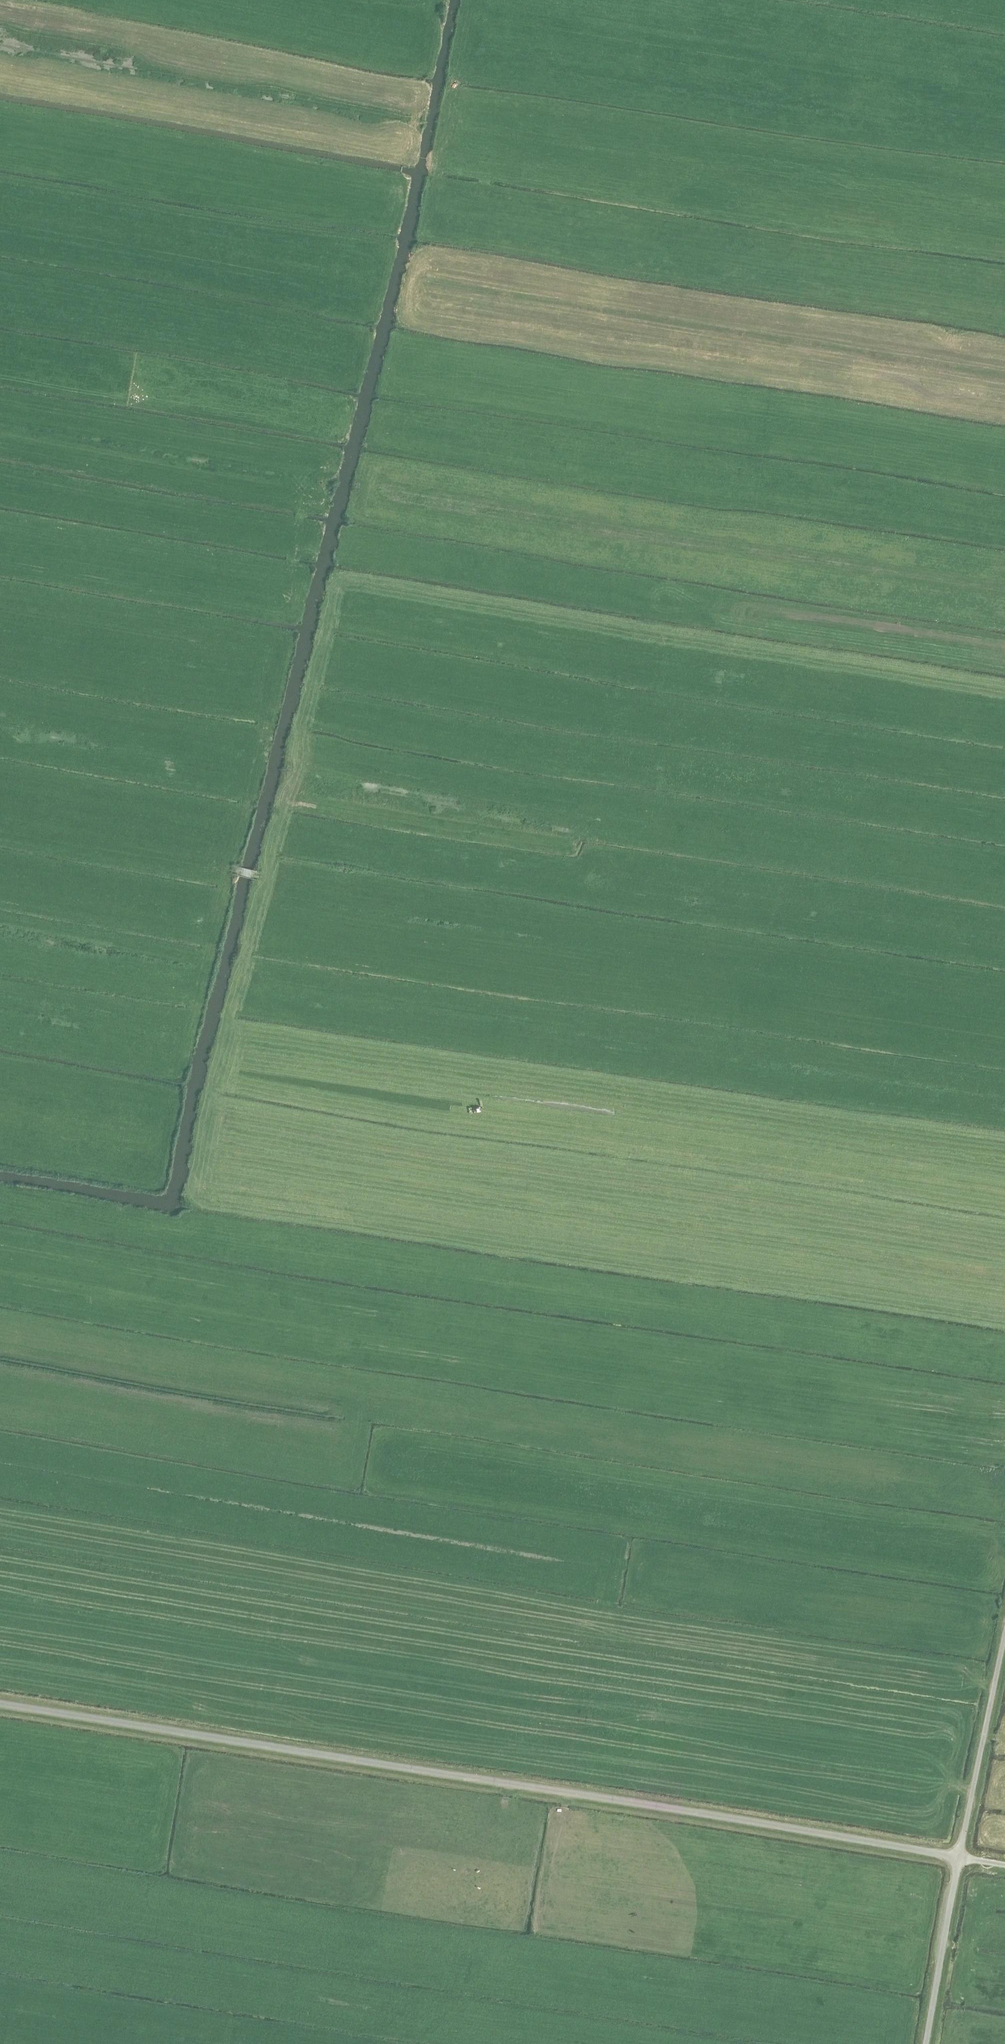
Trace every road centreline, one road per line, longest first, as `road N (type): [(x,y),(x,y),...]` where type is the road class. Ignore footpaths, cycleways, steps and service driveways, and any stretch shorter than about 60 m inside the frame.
road 1 (unclassified): [(959,1857),(0,1703)]
road 2 (unclassified): [(959,1857),(1004,1632)]
road 3 (unclassified): [(926,2043),(959,1857)]

